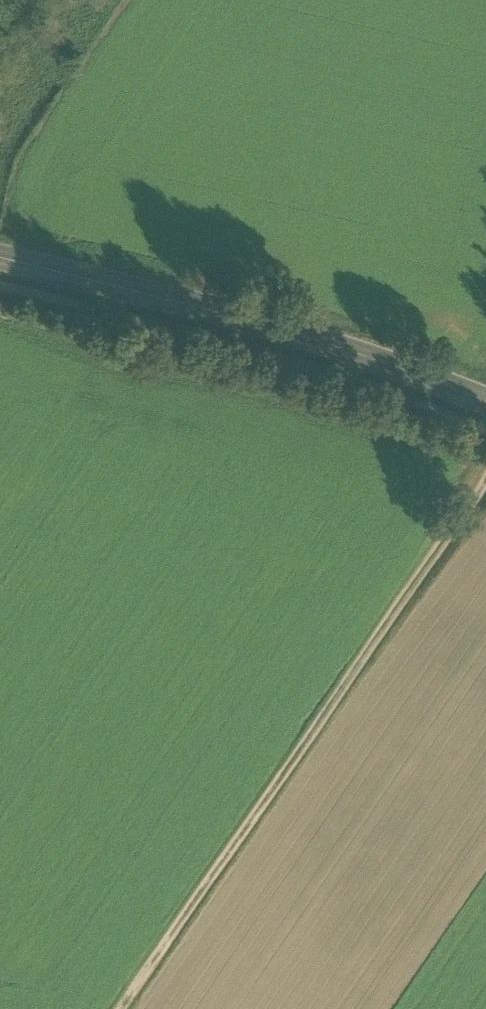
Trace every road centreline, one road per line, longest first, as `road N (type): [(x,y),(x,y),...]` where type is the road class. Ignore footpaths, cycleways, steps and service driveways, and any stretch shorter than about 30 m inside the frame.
road 1 (track): [(120,1008),(485,479)]
road 2 (secondary): [(485,406),(363,355),(0,258)]

